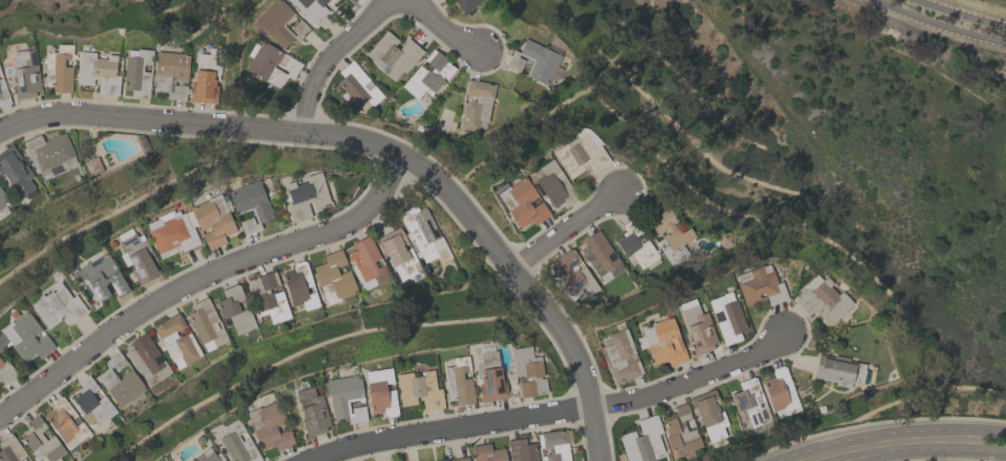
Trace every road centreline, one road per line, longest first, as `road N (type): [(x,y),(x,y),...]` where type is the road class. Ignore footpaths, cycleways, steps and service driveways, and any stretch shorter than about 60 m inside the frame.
road 1 (residential): [(0,131),(33,117),(80,112),(342,136),(404,156),(427,171),(575,354),(600,460)]
road 2 (residential): [(0,426),(112,330),(179,286),(252,251),(341,231),(378,204),(404,156)]
road 3 (residential): [(319,460),(592,407)]
road 4 (residential): [(592,407),(654,395),(784,333)]
road 5 (secondary): [(805,460),(885,443),(975,440)]
road 6 (residential): [(301,132),(319,68),(394,0)]
road 7 (residential): [(506,271),(621,192)]
road 8 (residential): [(878,0),(1005,44)]

